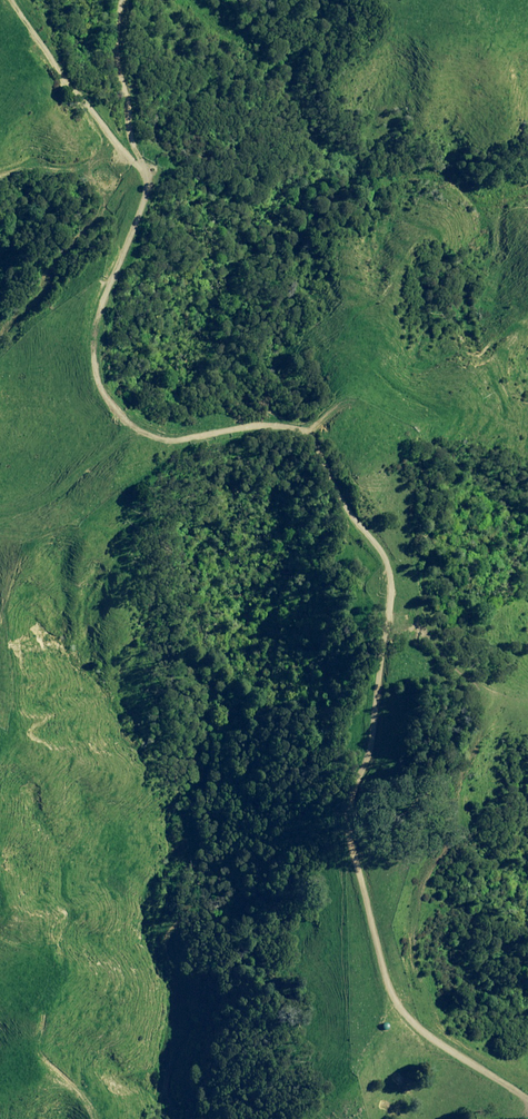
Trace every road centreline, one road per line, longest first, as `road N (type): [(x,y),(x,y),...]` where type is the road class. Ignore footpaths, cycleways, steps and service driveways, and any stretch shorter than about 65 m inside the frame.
road 1 (track): [(527,1100),(415,1026),(382,973),(348,822),(368,759),(391,603),(385,555),(350,514),(320,450),(295,428),(249,426),(163,440),(135,428),(100,393),(92,337),(147,183),(10,0)]
road 2 (track): [(95,1118),(39,1049),(44,965),(0,937)]
road 3 (track): [(167,955),(184,1006),(169,1083),(177,1118)]
road 4 (track): [(0,514),(63,491),(135,428)]
road 5 (track): [(0,739),(9,686),(0,619)]

